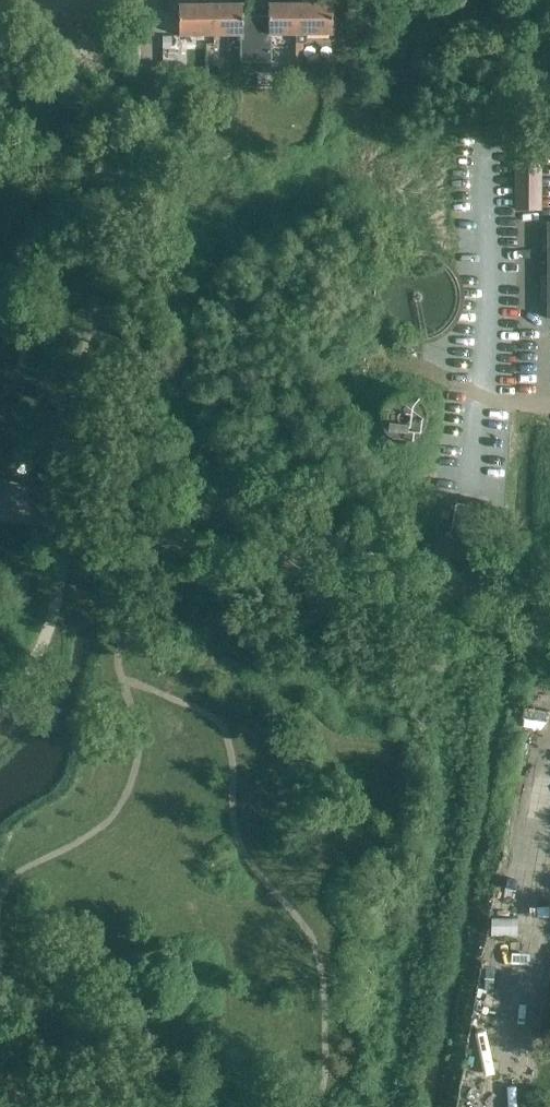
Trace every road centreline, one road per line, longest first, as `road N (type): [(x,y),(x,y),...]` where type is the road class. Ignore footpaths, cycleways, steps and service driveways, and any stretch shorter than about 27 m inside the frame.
road 1 (unclassified): [(549,605),(0,515)]

